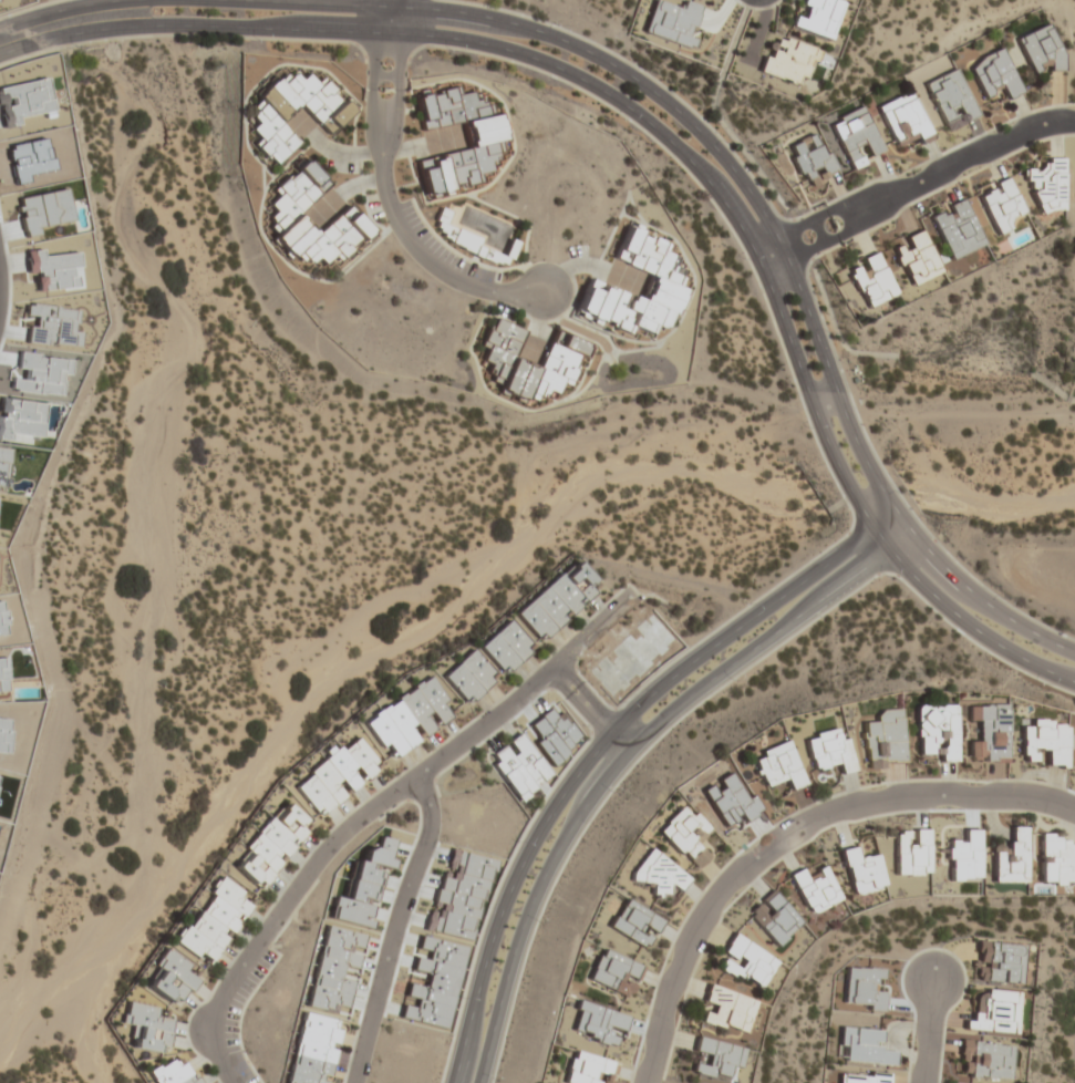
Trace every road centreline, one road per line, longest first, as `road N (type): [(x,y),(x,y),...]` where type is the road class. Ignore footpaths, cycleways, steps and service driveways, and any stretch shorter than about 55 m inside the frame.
road 1 (tertiary): [(1074,663),(1034,651),(949,590),(905,545),(871,493),(793,288),(756,217),(686,132),(616,81),(536,43),(276,13),(104,22),(0,46)]
road 2 (tertiary): [(888,519),(612,730),(566,790),(493,925),(453,1082)]
road 3 (tertiary): [(480,1082),(519,940),(556,856),(599,792),(634,751),(905,545)]
road 4 (residential): [(631,601),(416,785),(353,825),(258,941),(214,1036),(240,1082)]
road 5 (residential): [(646,1082),(683,953),(717,893),(774,845),(830,814),(896,800),(1033,796),(1074,811)]
road 6 (residential): [(550,291),(515,297),(455,276),(414,252),(385,208),(380,21)]
road 7 (residential): [(1074,121),(1014,136),(775,255)]
road 8 (residential): [(416,785),(433,812),(427,853),(406,896),(358,1082)]

